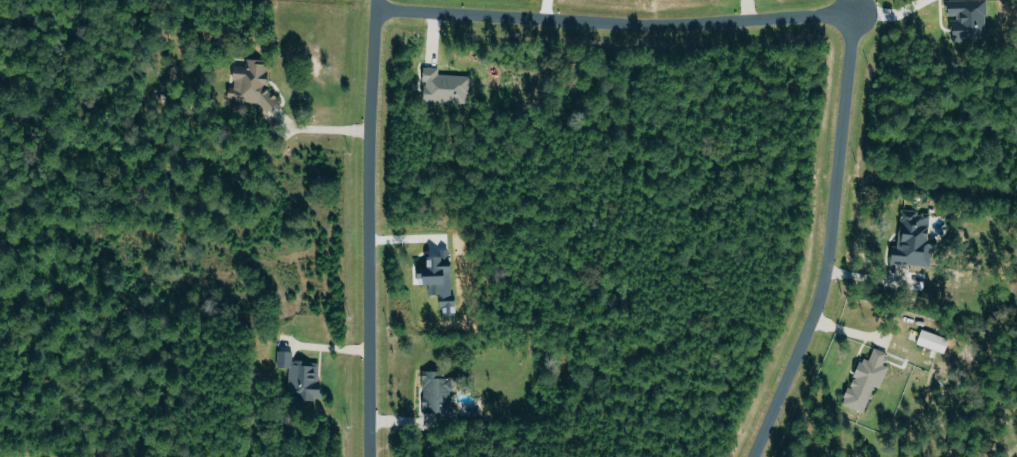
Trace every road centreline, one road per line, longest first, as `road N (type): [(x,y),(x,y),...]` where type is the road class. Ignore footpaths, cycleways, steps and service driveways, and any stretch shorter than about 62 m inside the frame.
road 1 (residential): [(375,9),(668,27),(834,19)]
road 2 (residential): [(375,0),(367,456)]
road 3 (residential): [(834,19),(848,47),(822,293),(754,456)]

